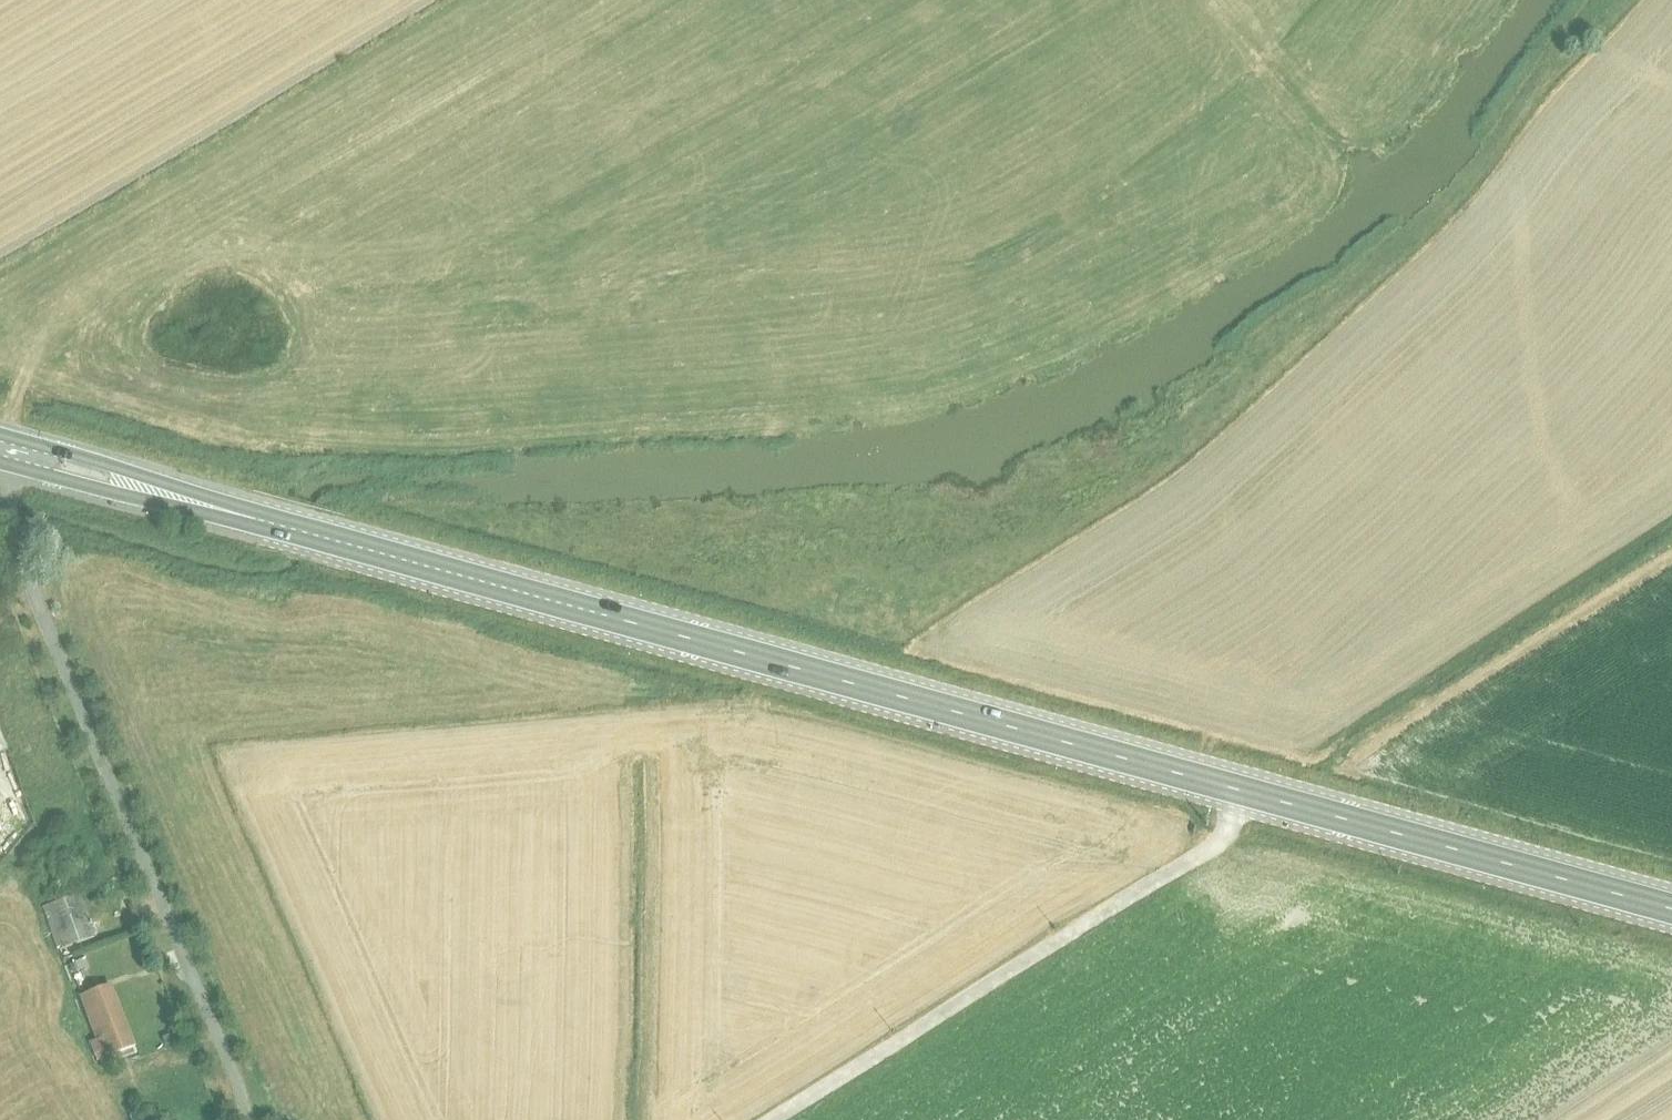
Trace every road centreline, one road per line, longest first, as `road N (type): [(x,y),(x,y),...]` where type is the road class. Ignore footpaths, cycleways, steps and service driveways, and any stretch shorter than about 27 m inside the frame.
road 1 (primary): [(0,446),(1671,909)]

